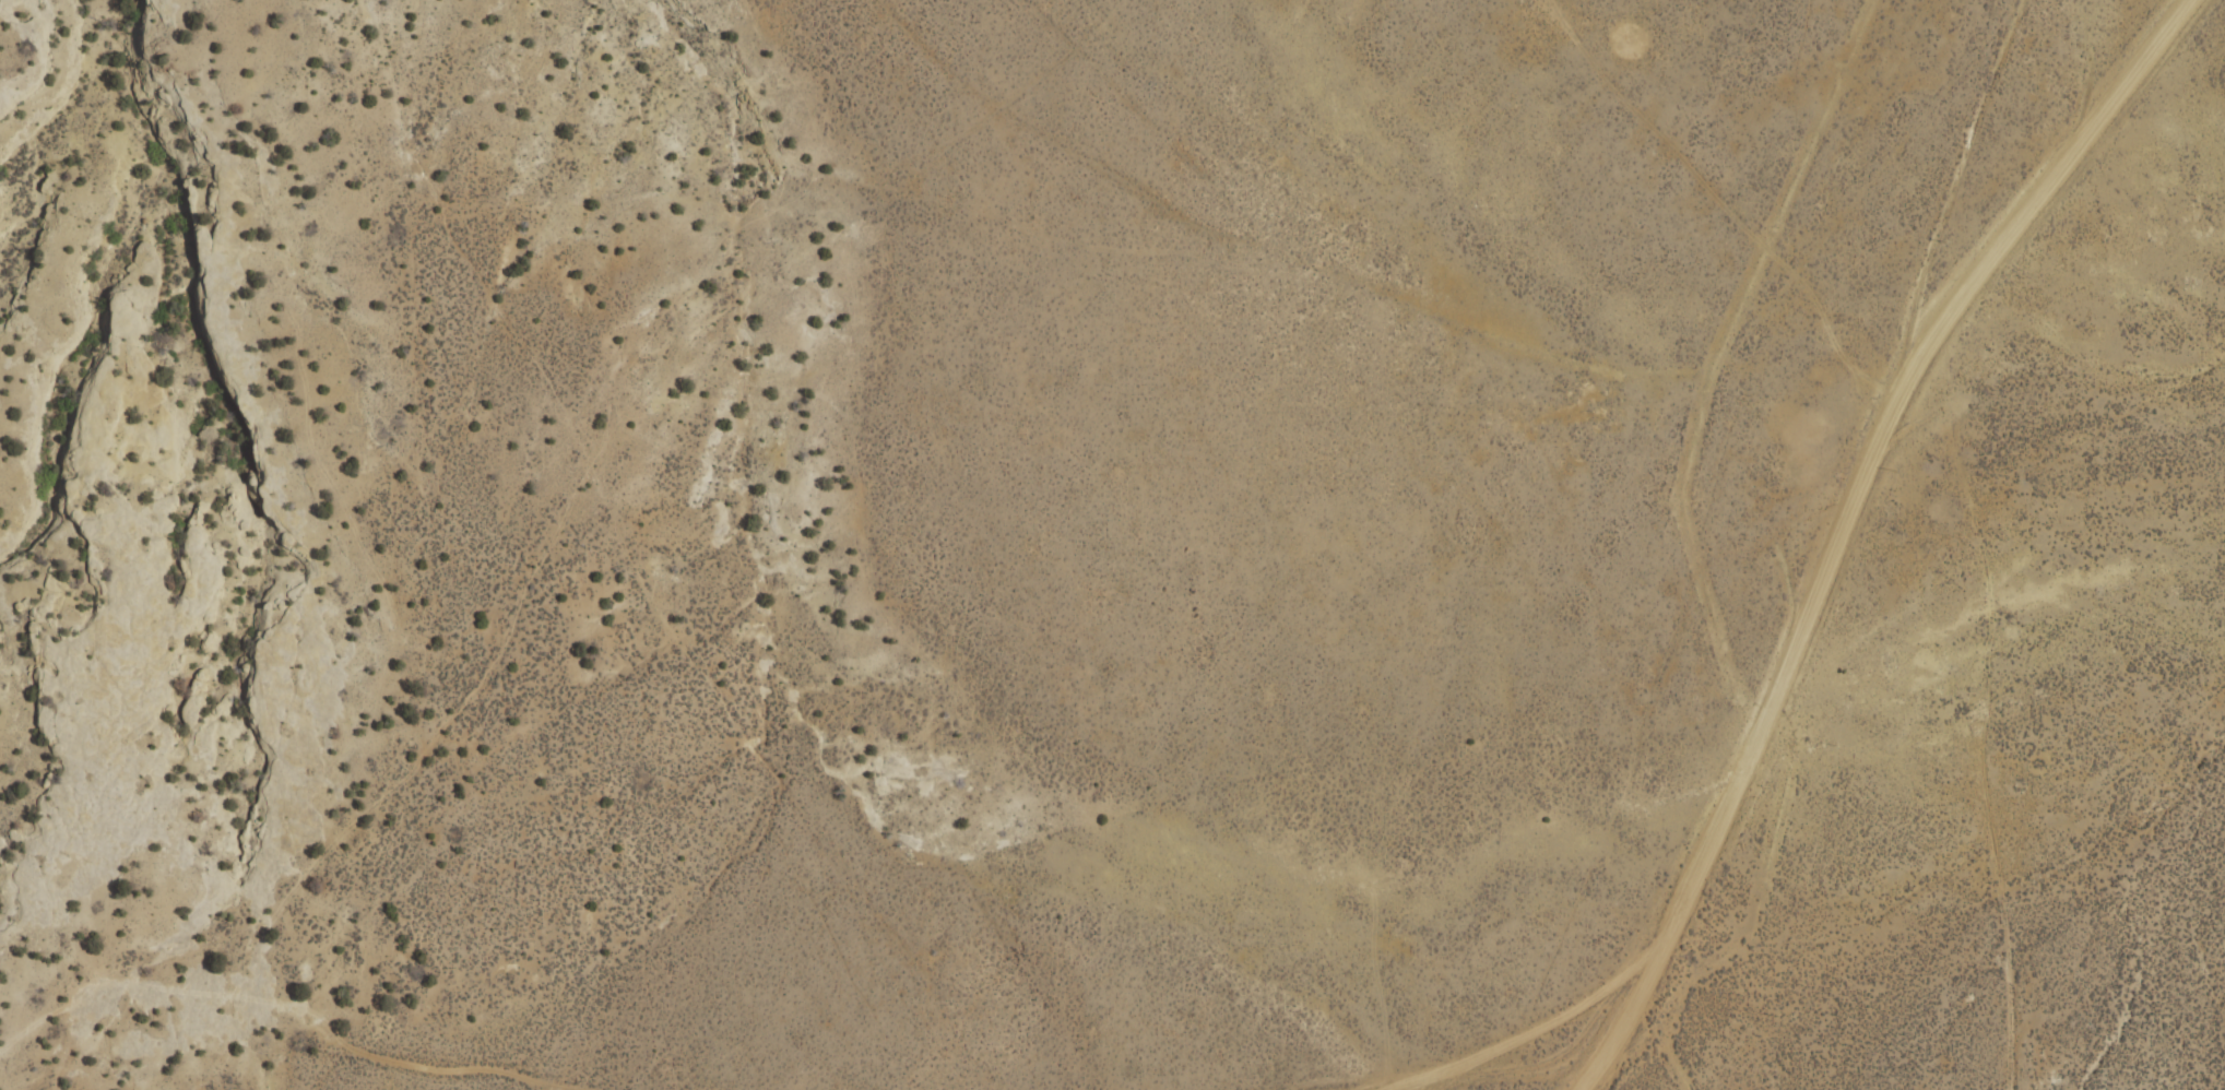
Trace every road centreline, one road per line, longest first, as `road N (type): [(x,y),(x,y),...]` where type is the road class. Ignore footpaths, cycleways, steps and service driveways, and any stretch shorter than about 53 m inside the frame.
road 1 (track): [(2224,18),(2099,165),(1962,280),(1887,315),(1676,872),(1664,987),(1584,1033),(1563,1089)]
road 2 (track): [(1727,736),(1110,703),(982,842),(659,714)]
road 3 (track): [(1816,506),(1532,461),(1146,344),(888,0)]

